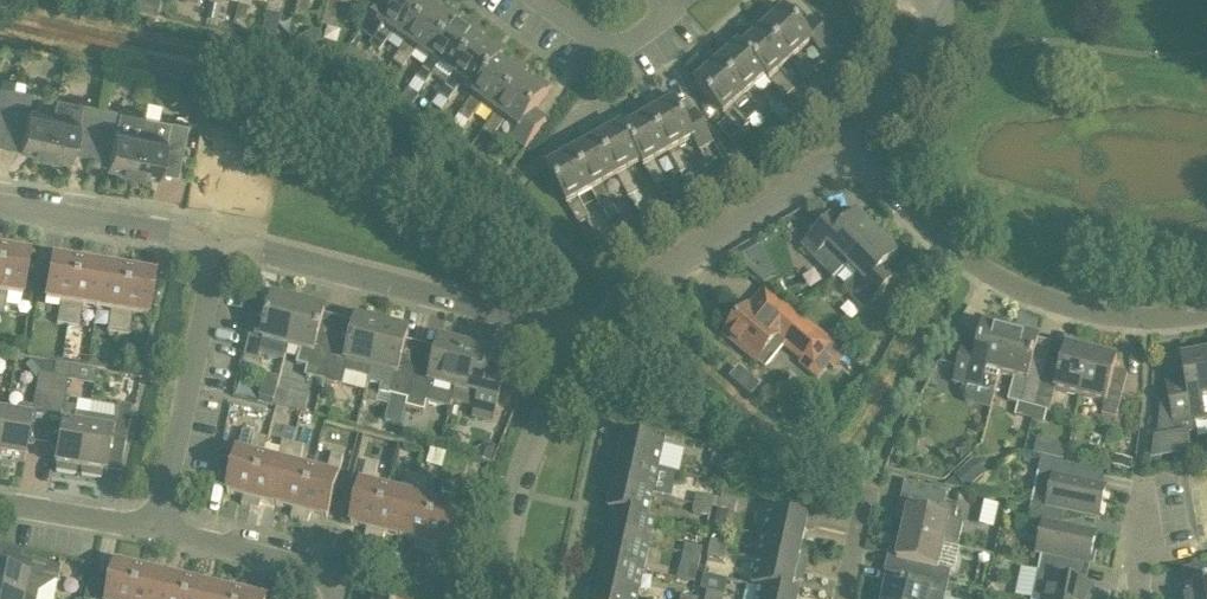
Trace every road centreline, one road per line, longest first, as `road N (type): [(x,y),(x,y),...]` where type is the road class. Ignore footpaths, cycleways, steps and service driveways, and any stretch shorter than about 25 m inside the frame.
road 1 (residential): [(1206,308),(1149,318),(1030,293),(981,270),(862,158)]
road 2 (residential): [(567,349),(534,321),(216,247)]
road 3 (unclassified): [(567,349),(835,164),(862,158)]
road 4 (residential): [(159,530),(216,247)]
road 5 (unclassified): [(501,598),(517,493),(567,349)]
road 6 (residential): [(216,247),(0,205)]
road 7 (residential): [(159,530),(340,574),(335,598)]
road 8 (unclassified): [(862,158),(867,128),(935,48),(941,0)]
road 9 (residential): [(539,0),(616,54),(672,14),(673,0)]
road 10 (residential): [(0,505),(159,530)]

